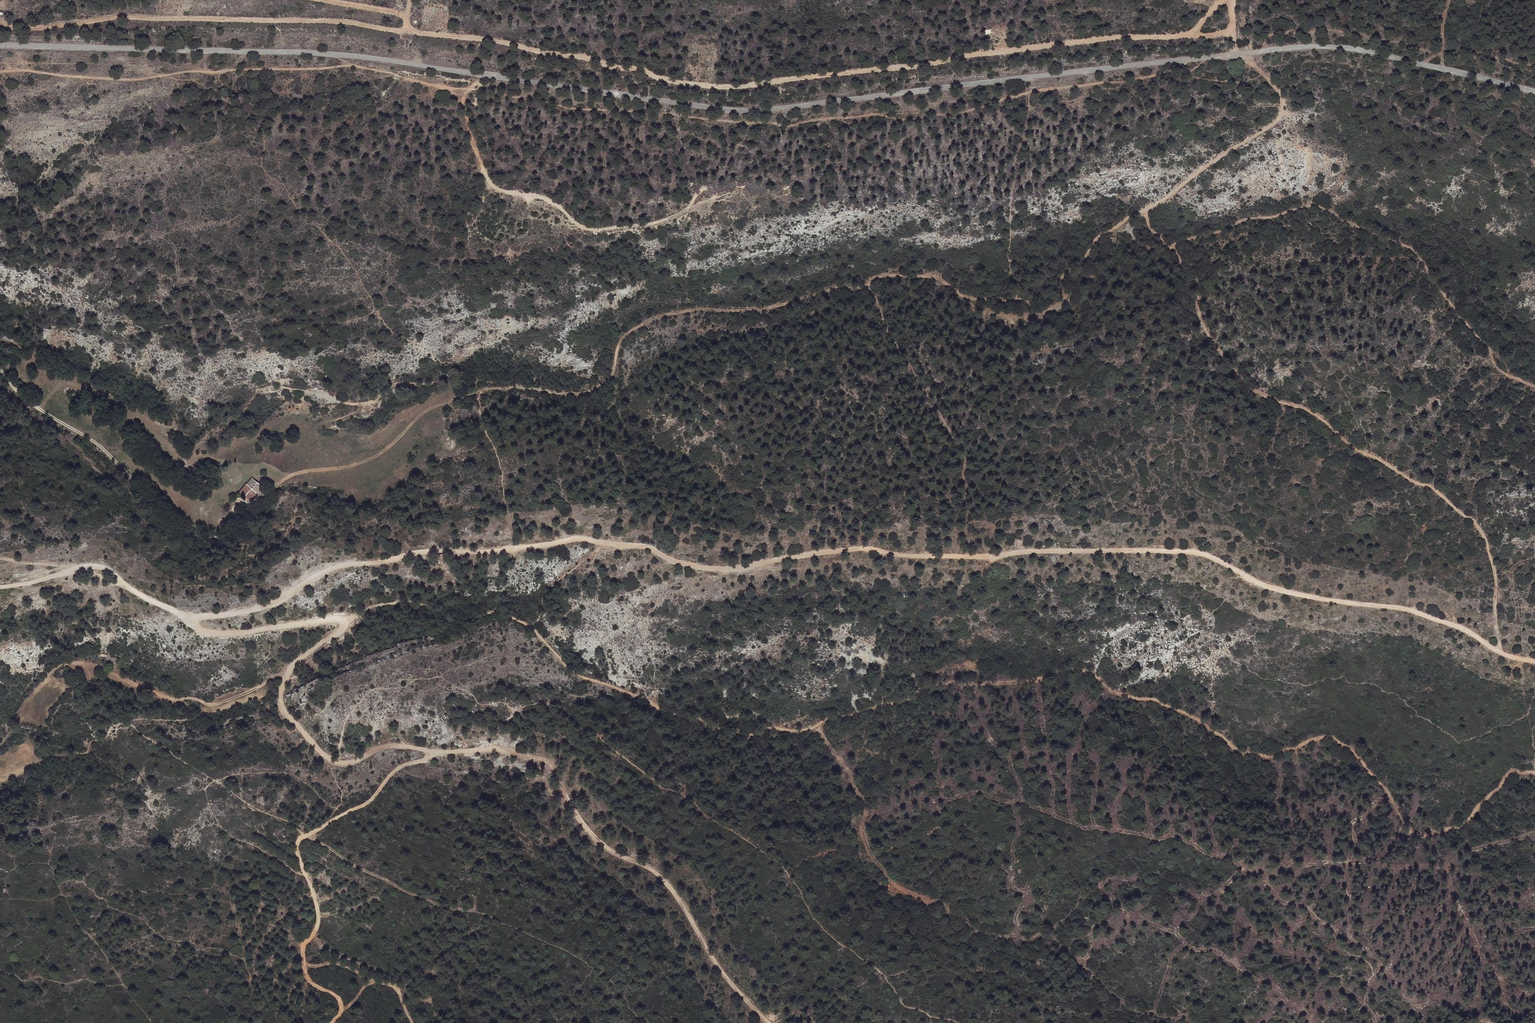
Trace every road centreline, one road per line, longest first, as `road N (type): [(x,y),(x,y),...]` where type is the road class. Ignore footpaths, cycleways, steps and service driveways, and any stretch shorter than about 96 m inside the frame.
road 1 (unclassified): [(0,45),(307,51),(726,110),(1329,47),(1534,91)]
road 2 (track): [(1534,663),(1408,608),(1282,591),(1195,552),(961,557),(861,549),(733,568),(578,538),(327,569),(274,602),(188,620)]
road 3 (track): [(0,23),(16,29),(121,15),(338,19),(588,56),(711,89),(1010,49),(1174,37),(1197,28),(1225,0)]
road 4 (track): [(1191,59),(1174,70),(1028,90),(962,111),(794,125),(594,109),(359,65),(135,78),(0,71)]
road 5 (track): [(0,371),(107,456),(163,515),(207,541),(250,518),(281,481),(371,456),(431,407),(515,386),(578,393),(605,385),(618,347),(661,316),(775,309),(897,278),(1019,299)]
road 6 (track): [(768,1022),(718,968),(660,878),(604,847),(547,762),(508,750),(402,745),(352,762),(329,759),(281,706),(280,690),(289,671),(339,630),(339,619),(219,633),(142,598),(98,565),(0,588)]
road 7 (track): [(1172,247),(1192,275),(1201,324),(1241,379),(1309,410),(1356,448),(1434,486),(1477,524),(1495,577),(1501,653)]
road 8 (track): [(342,624),(374,605),(469,603),(527,624),(565,669),(663,712),(748,735),(819,726)]
road 9 (track): [(1019,299),(1045,297),(1101,234),(1175,194),(1219,154),(1278,120),(1283,99),(1234,46),(1234,0)]
road 10 (track): [(339,1013),(336,996),(312,982),(302,965),(318,921),(295,843),(366,803),(391,772),(432,751)]
road 11 (track): [(289,671),(208,704),(174,701),(105,668),(68,662),(26,700),(0,743)]
road 12 (track): [(1261,51),(1266,38),(1283,31),(1321,29),(1534,64)]
road 13 (track): [(509,387),(487,380),(404,382),(357,404),(323,394)]
road 14 (track): [(411,1022),(396,987),(337,963),(302,965)]

